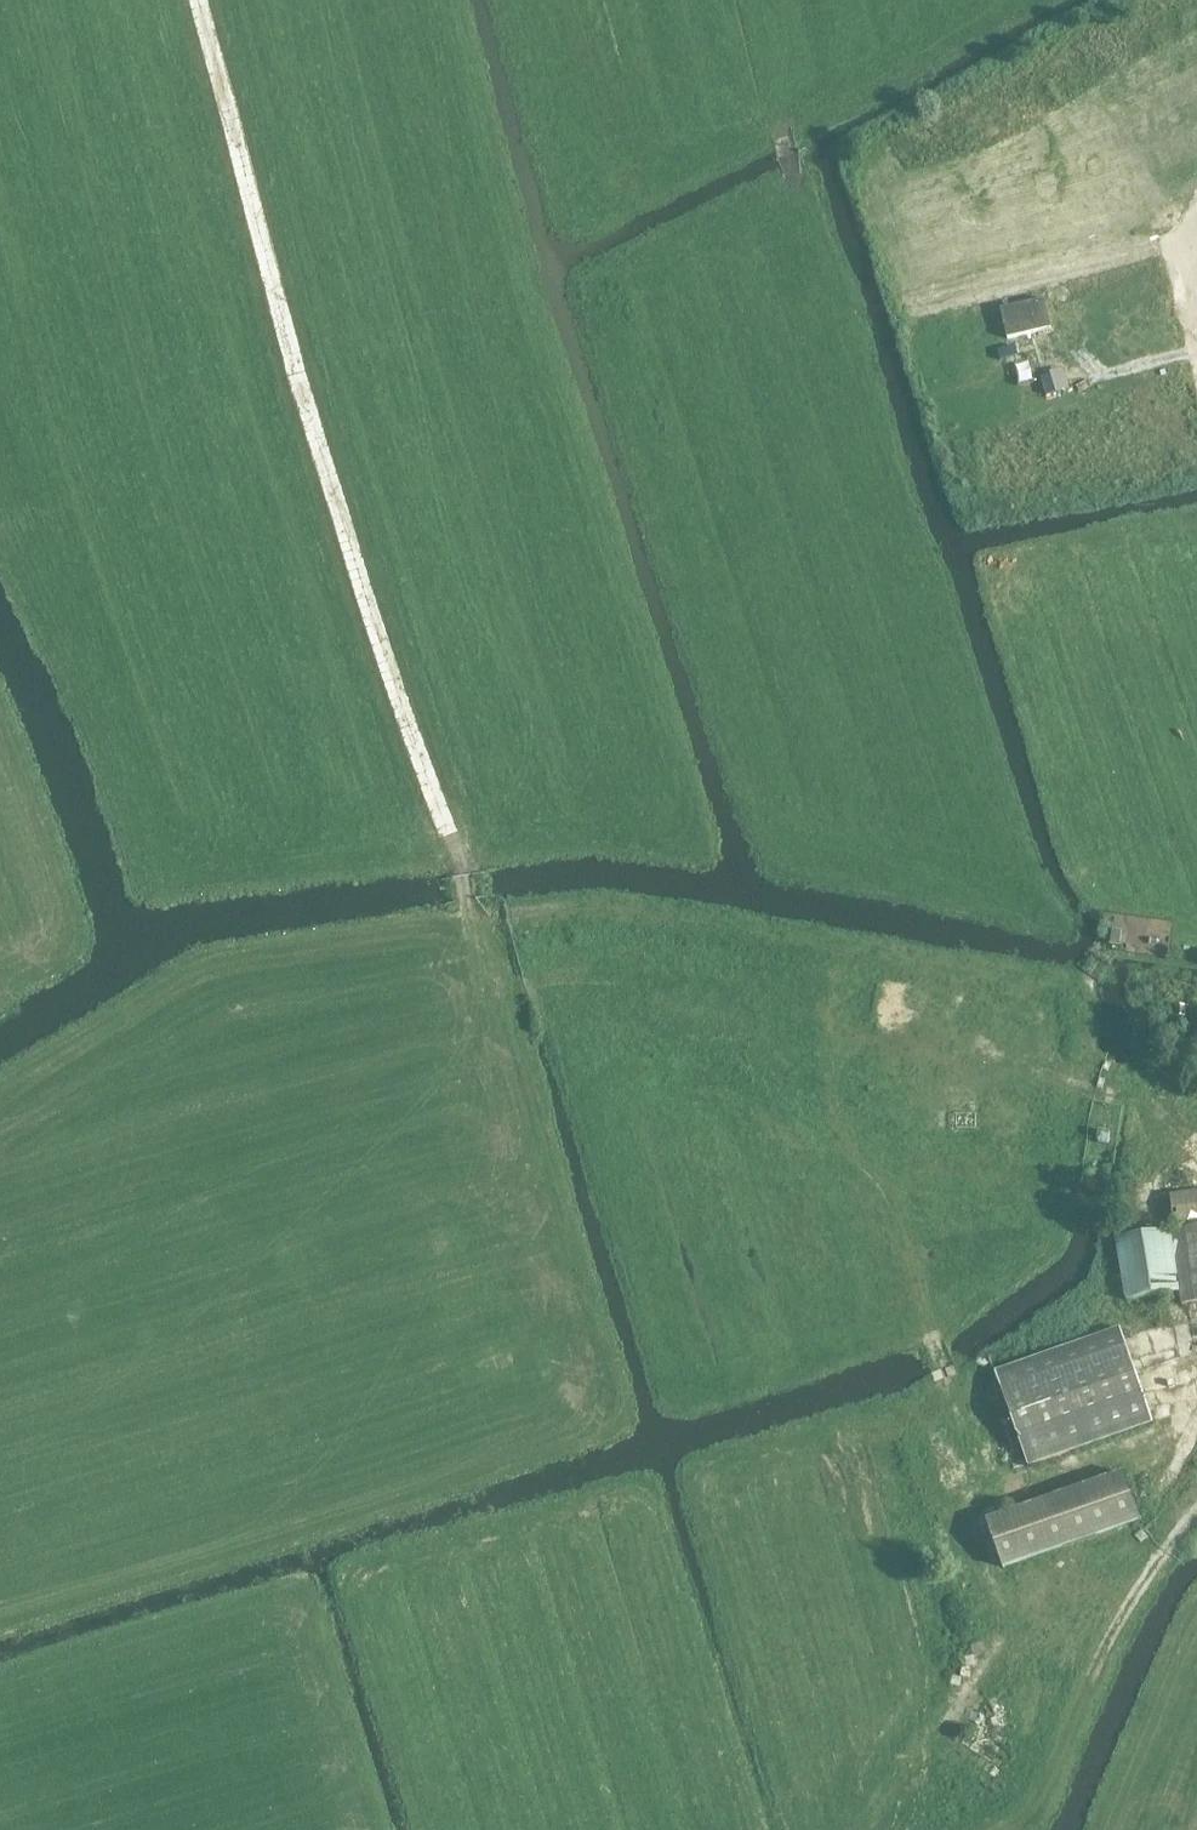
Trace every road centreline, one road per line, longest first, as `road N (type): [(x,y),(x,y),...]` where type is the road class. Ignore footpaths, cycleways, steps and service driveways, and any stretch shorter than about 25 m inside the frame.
road 1 (track): [(1196,1148),(1132,1102),(838,1037),(524,984),(495,972),(474,949),(453,848),(294,370),(197,0)]
road 2 (track): [(865,1829),(1009,1633),(967,1527),(982,1494),(974,1447),(888,1198),(850,1152),(833,1089),(832,969)]
road 3 (track): [(0,1363),(172,1290),(349,1169),(393,1122),(446,994)]
road 4 (track): [(474,949),(446,994),(407,1026),(158,1096),(0,1173)]

